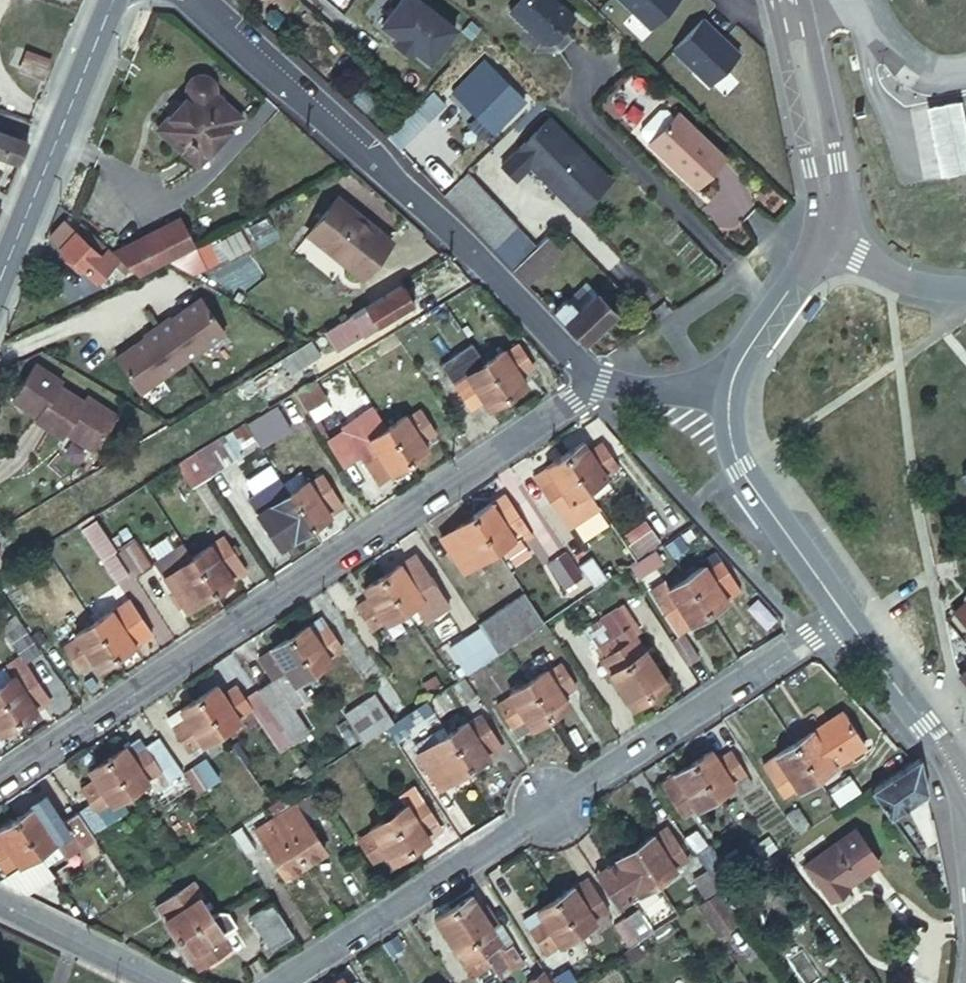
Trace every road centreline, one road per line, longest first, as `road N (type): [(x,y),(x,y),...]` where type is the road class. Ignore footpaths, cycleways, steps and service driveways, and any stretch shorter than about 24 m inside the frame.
road 1 (residential): [(591,383),(0,777)]
road 2 (residential): [(280,982),(840,613)]
road 3 (residential): [(591,383),(469,251),(187,0)]
road 4 (residential): [(587,71),(577,104),(774,312)]
road 5 (secondary): [(840,613),(737,469),(728,401)]
road 6 (secondary): [(965,797),(953,767),(840,613)]
road 7 (secondary): [(826,197),(840,190),(837,162),(811,39),(795,35)]
road 8 (residential): [(0,903),(165,982)]
road 9 (secondary): [(795,35),(783,43),(814,193),(826,197)]
road 10 (residential): [(819,237),(890,275),(965,290)]
road 11 (secondary): [(111,0),(52,137)]
road 12 (secondary): [(52,137),(0,270)]
road 13 (residential): [(728,401),(591,383)]

